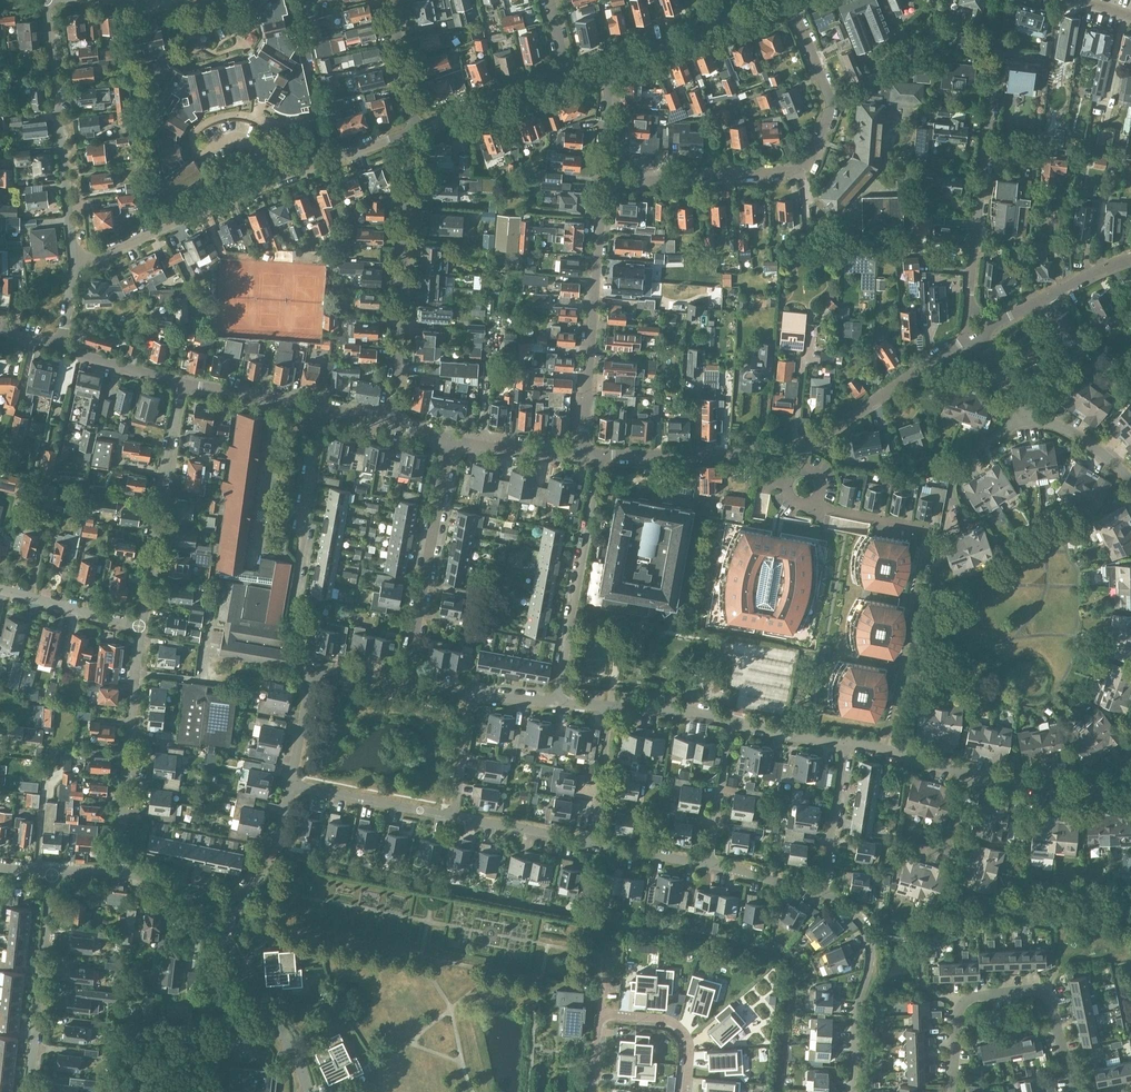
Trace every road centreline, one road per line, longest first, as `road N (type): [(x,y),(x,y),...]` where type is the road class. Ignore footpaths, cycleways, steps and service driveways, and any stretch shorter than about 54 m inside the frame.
road 1 (residential): [(976,334),(798,450),(757,458),(602,457)]
road 2 (residential): [(605,184),(799,169),(814,161),(831,104),(790,0)]
road 3 (residential): [(78,265),(286,177),(414,135)]
road 4 (residential): [(390,420),(414,135)]
road 5 (residential): [(951,1091),(957,1005),(1046,994),(1076,1091)]
road 6 (residential): [(581,453),(605,184)]
road 7 (residential): [(323,406),(296,593),(310,670)]
road 8 (residential): [(78,265),(45,0)]
road 9 (residential): [(119,878),(141,628)]
road 10 (residential): [(141,628),(184,381)]
road 11 (residential): [(554,702),(602,457)]
road 12 (residential): [(408,684),(451,439)]
road 13 (residential): [(819,888),(861,922),(871,943),(854,1091)]
road 14 (residential): [(32,1091),(54,872)]
road 15 (residential): [(976,334),(990,129)]
road 16 (residential): [(612,68),(782,0)]
road 17 (residential): [(308,1091),(292,1048),(218,934)]
road 18 (residential): [(1130,770),(1093,794),(967,770)]
road 19 (residential): [(1130,259),(976,334)]
road 20 (residential): [(414,135),(574,81)]
road 21 (residential): [(218,934),(280,832),(291,788)]
road 22 (residential): [(291,788),(452,818)]
road 23 (residential): [(686,1091),(690,1044),(678,1025),(599,1013)]
road 24 (residential): [(141,628),(0,590)]
road 25 (residential): [(819,888),(848,746)]
road 26 (residential): [(72,0),(216,0)]
road 27 (residential): [(708,864),(732,723)]
road 28 (residential): [(323,406),(184,381)]
road 29 (residential): [(589,843),(615,705)]
road 30 (residential): [(452,818),(589,843)]
road 31 (residential): [(414,135),(396,0)]
road 32 (residential): [(581,453),(451,439)]
road 33 (residential): [(184,381),(59,345)]
road 34 (residential): [(452,818),(474,693)]
road 35 (residential): [(1022,418),(1075,434),(1130,477)]
road 36 (residential): [(952,511),(958,472),(1022,418)]
road 37 (residential): [(967,770),(848,746)]
road 38 (residential): [(589,843),(708,864)]

